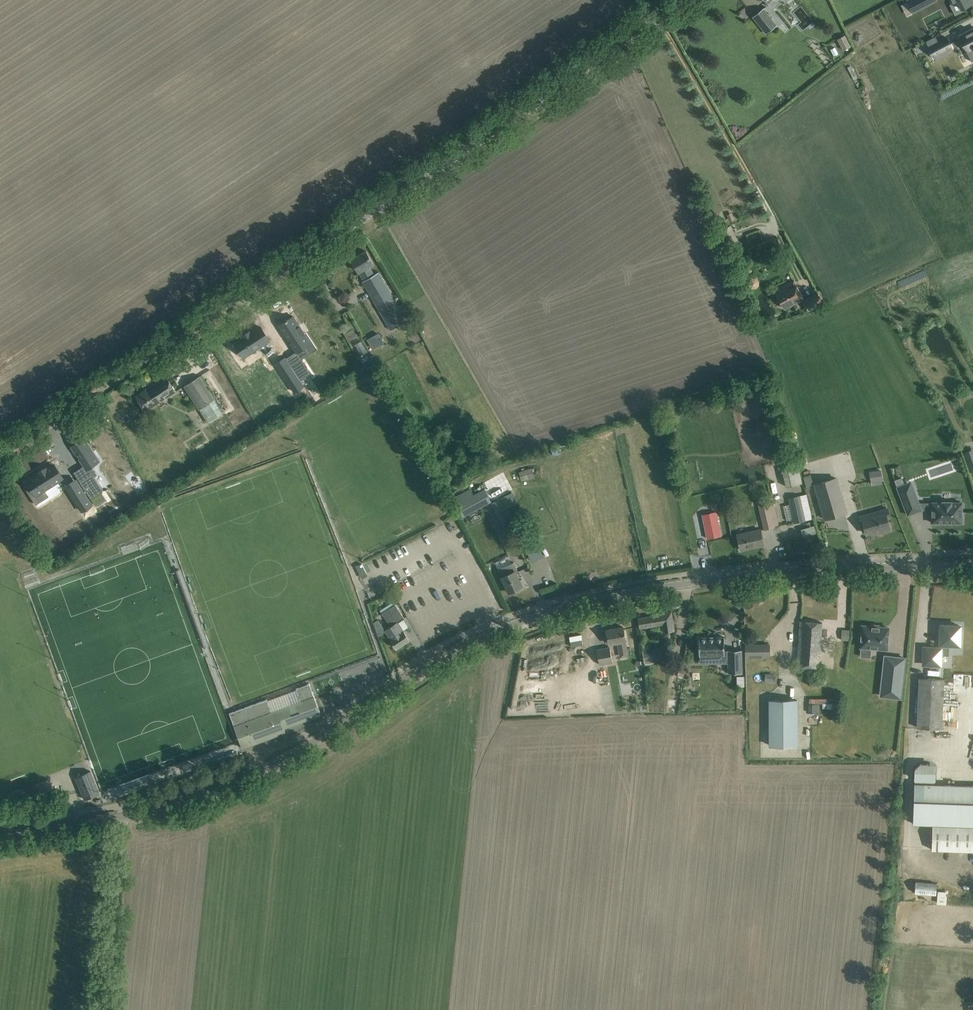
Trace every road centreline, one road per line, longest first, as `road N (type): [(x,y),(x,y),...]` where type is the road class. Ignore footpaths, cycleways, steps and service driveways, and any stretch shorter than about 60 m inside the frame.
road 1 (tertiary): [(972,569),(792,572),(593,601),(463,645),(291,757),(198,798),(0,834)]
road 2 (unclassified): [(0,457),(467,150),(679,0)]
road 3 (track): [(800,280),(771,215),(656,18)]
road 4 (track): [(99,1009),(121,818)]

